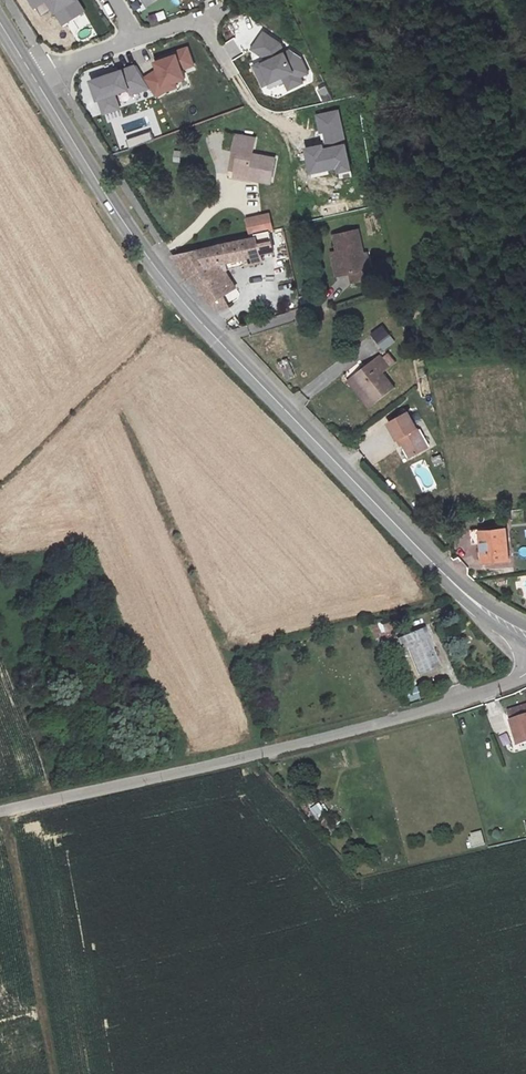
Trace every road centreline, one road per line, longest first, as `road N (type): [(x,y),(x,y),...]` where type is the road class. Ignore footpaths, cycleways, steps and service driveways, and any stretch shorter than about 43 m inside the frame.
road 1 (tertiary): [(35,79),(148,258),(218,343),(467,597)]
road 2 (unclassified): [(0,812),(233,761),(465,698),(525,672)]

